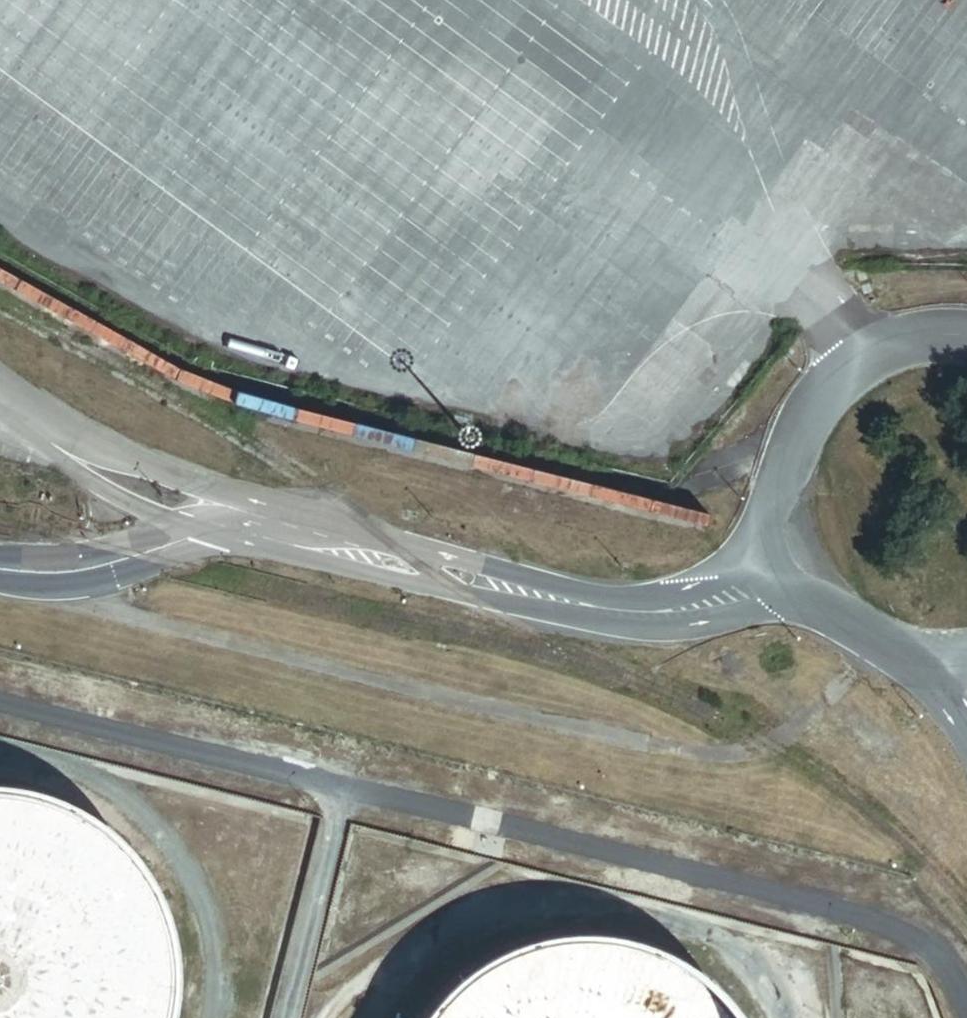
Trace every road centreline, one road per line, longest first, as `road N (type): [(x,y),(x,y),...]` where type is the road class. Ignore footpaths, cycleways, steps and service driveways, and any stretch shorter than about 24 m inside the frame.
road 1 (unclassified): [(966,336),(886,347),(818,400),(778,485),(774,528),(786,577)]
road 2 (unclassified): [(786,577),(811,603),(925,673)]

